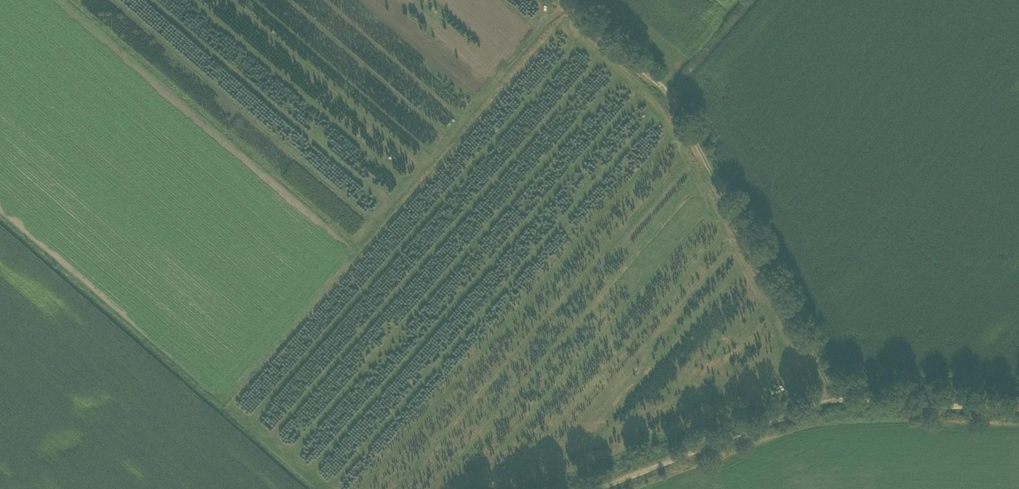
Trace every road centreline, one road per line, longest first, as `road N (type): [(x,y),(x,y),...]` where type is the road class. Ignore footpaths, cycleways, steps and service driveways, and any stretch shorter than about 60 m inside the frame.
road 1 (track): [(571,0),(660,81),(838,402)]
road 2 (track): [(838,402),(589,488)]
road 3 (track): [(1018,409),(838,402)]

